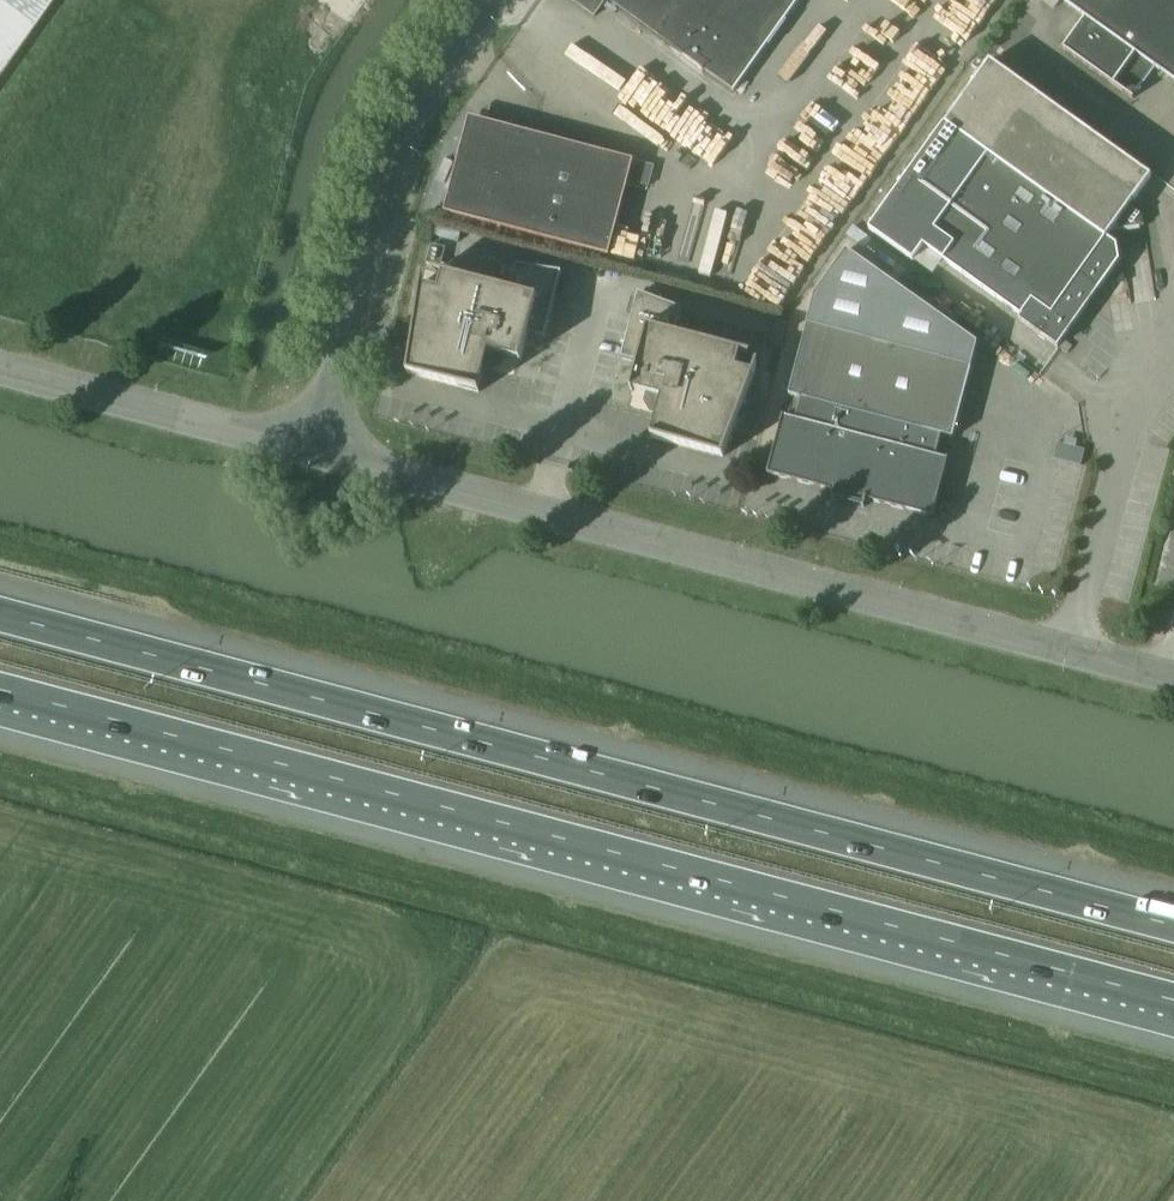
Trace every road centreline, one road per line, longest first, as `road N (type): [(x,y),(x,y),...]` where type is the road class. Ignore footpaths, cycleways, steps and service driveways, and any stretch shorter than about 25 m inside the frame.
road 1 (motorway): [(1173,929),(0,616)]
road 2 (motorway): [(0,689),(1173,1001)]
road 3 (unclassified): [(1173,681),(321,457)]
road 4 (unclassified): [(321,457),(408,149),(429,96),(494,0)]
road 5 (unclassified): [(321,457),(0,371)]

